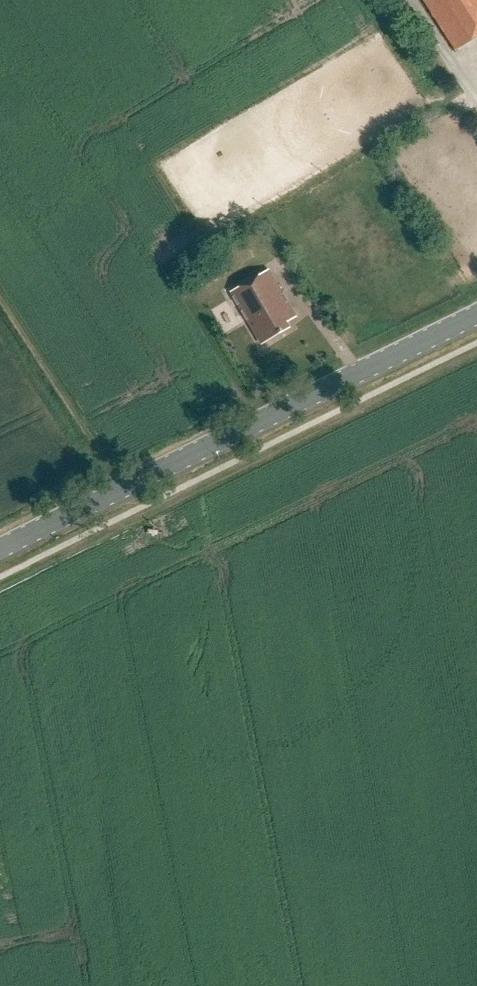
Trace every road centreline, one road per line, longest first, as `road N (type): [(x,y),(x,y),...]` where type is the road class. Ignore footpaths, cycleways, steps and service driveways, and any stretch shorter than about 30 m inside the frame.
road 1 (tertiary): [(0,548),(476,317)]

